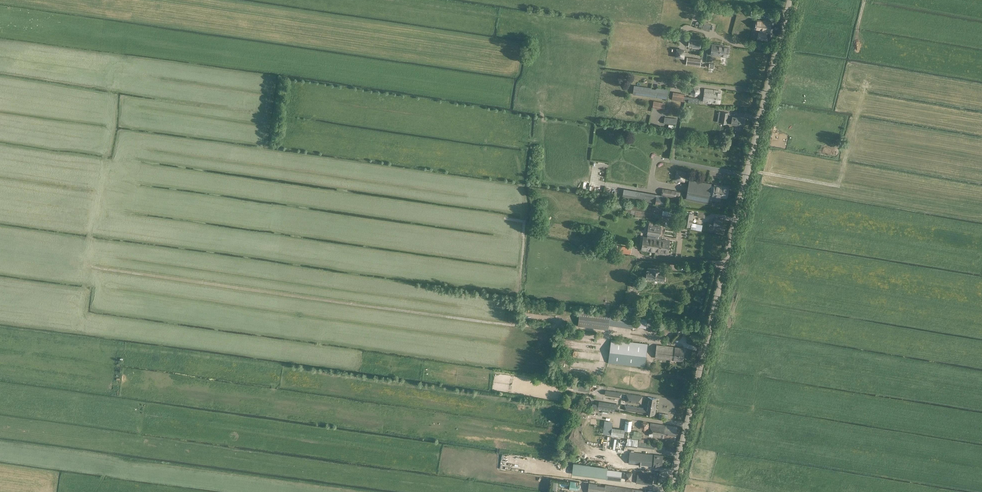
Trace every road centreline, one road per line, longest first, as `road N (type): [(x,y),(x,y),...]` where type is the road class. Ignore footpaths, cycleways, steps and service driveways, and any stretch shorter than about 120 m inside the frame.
road 1 (tertiary): [(673,491),(790,0)]
road 2 (track): [(557,328),(91,267)]
road 3 (track): [(865,86),(839,185),(748,170)]
road 4 (track): [(683,188),(653,183),(657,158),(747,175)]

